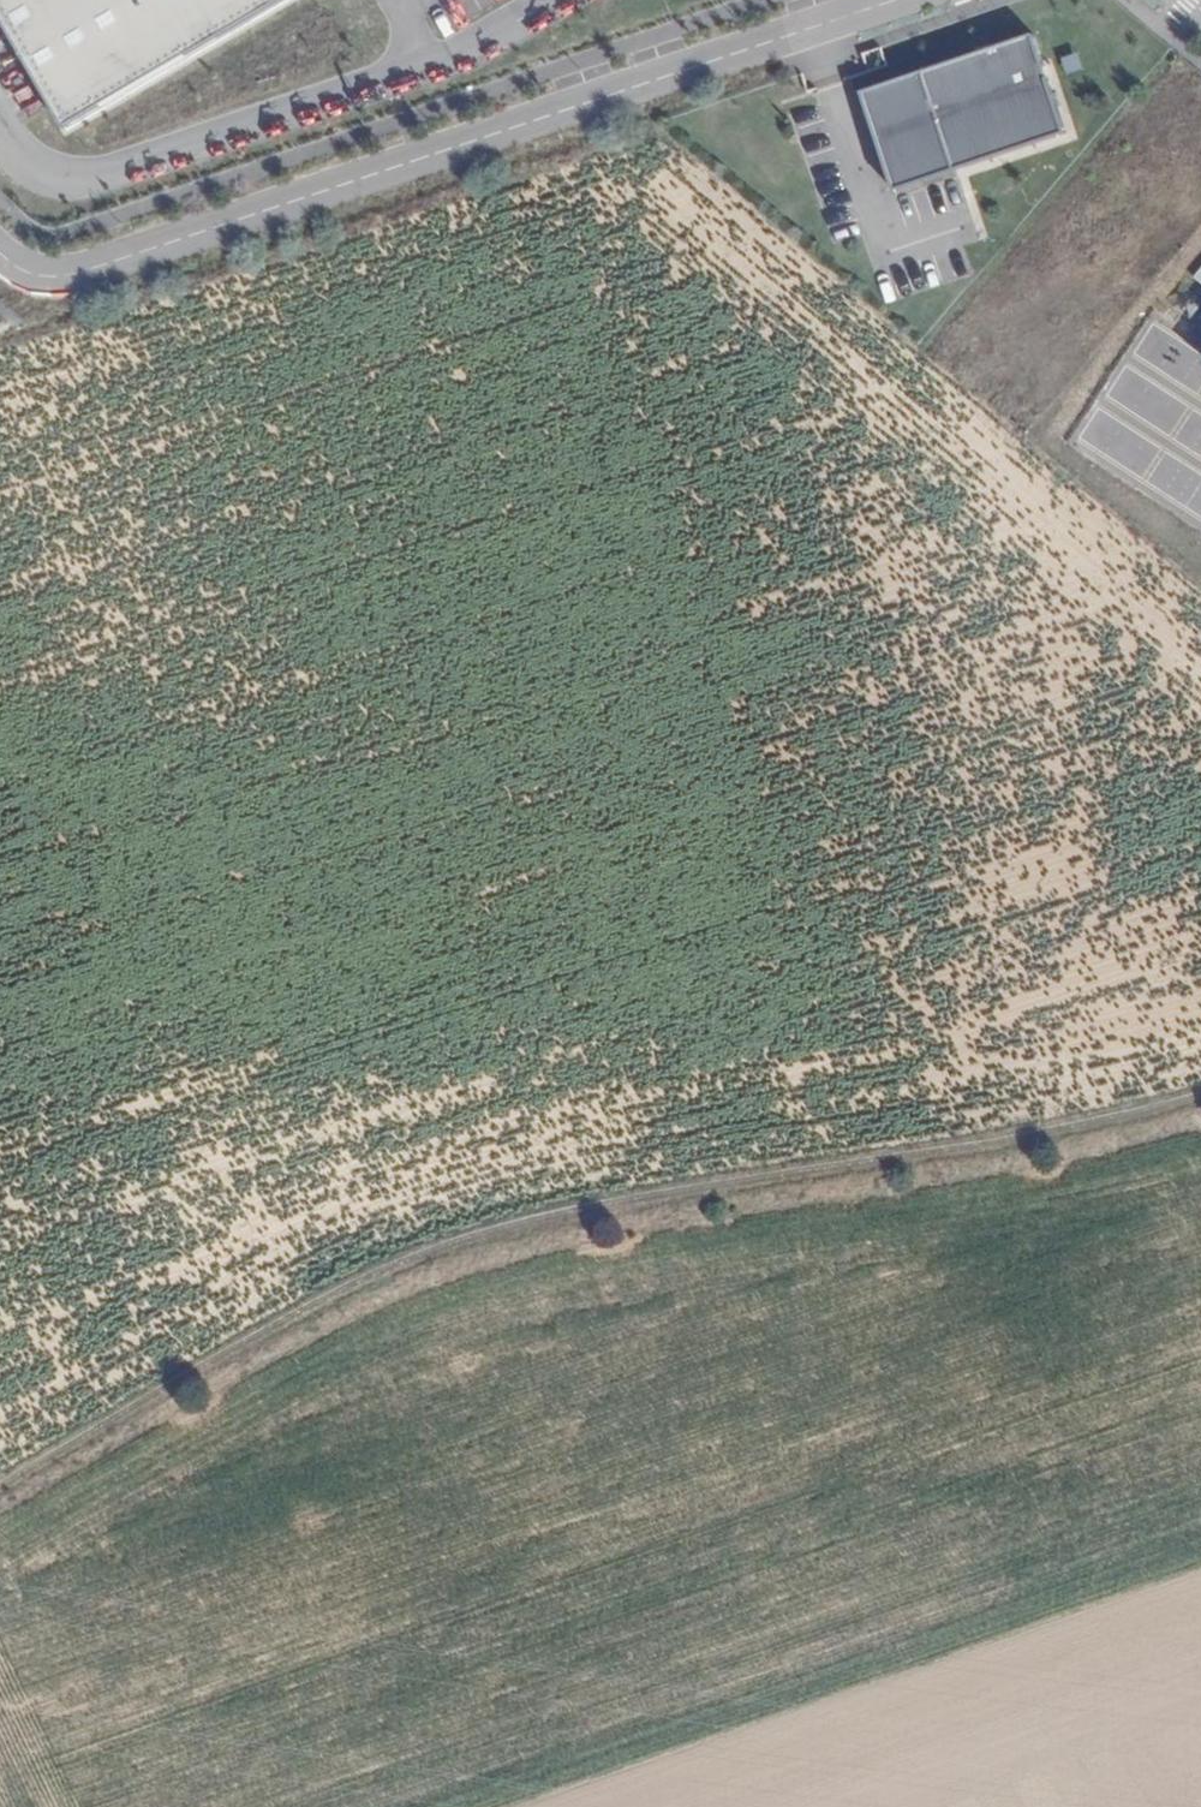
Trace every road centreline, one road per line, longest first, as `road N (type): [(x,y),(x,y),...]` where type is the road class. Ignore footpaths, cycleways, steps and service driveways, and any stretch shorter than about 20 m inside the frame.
road 1 (track): [(0,1493),(420,1247),(1200,1096)]
road 2 (residential): [(895,0),(74,274),(41,277),(0,252)]

